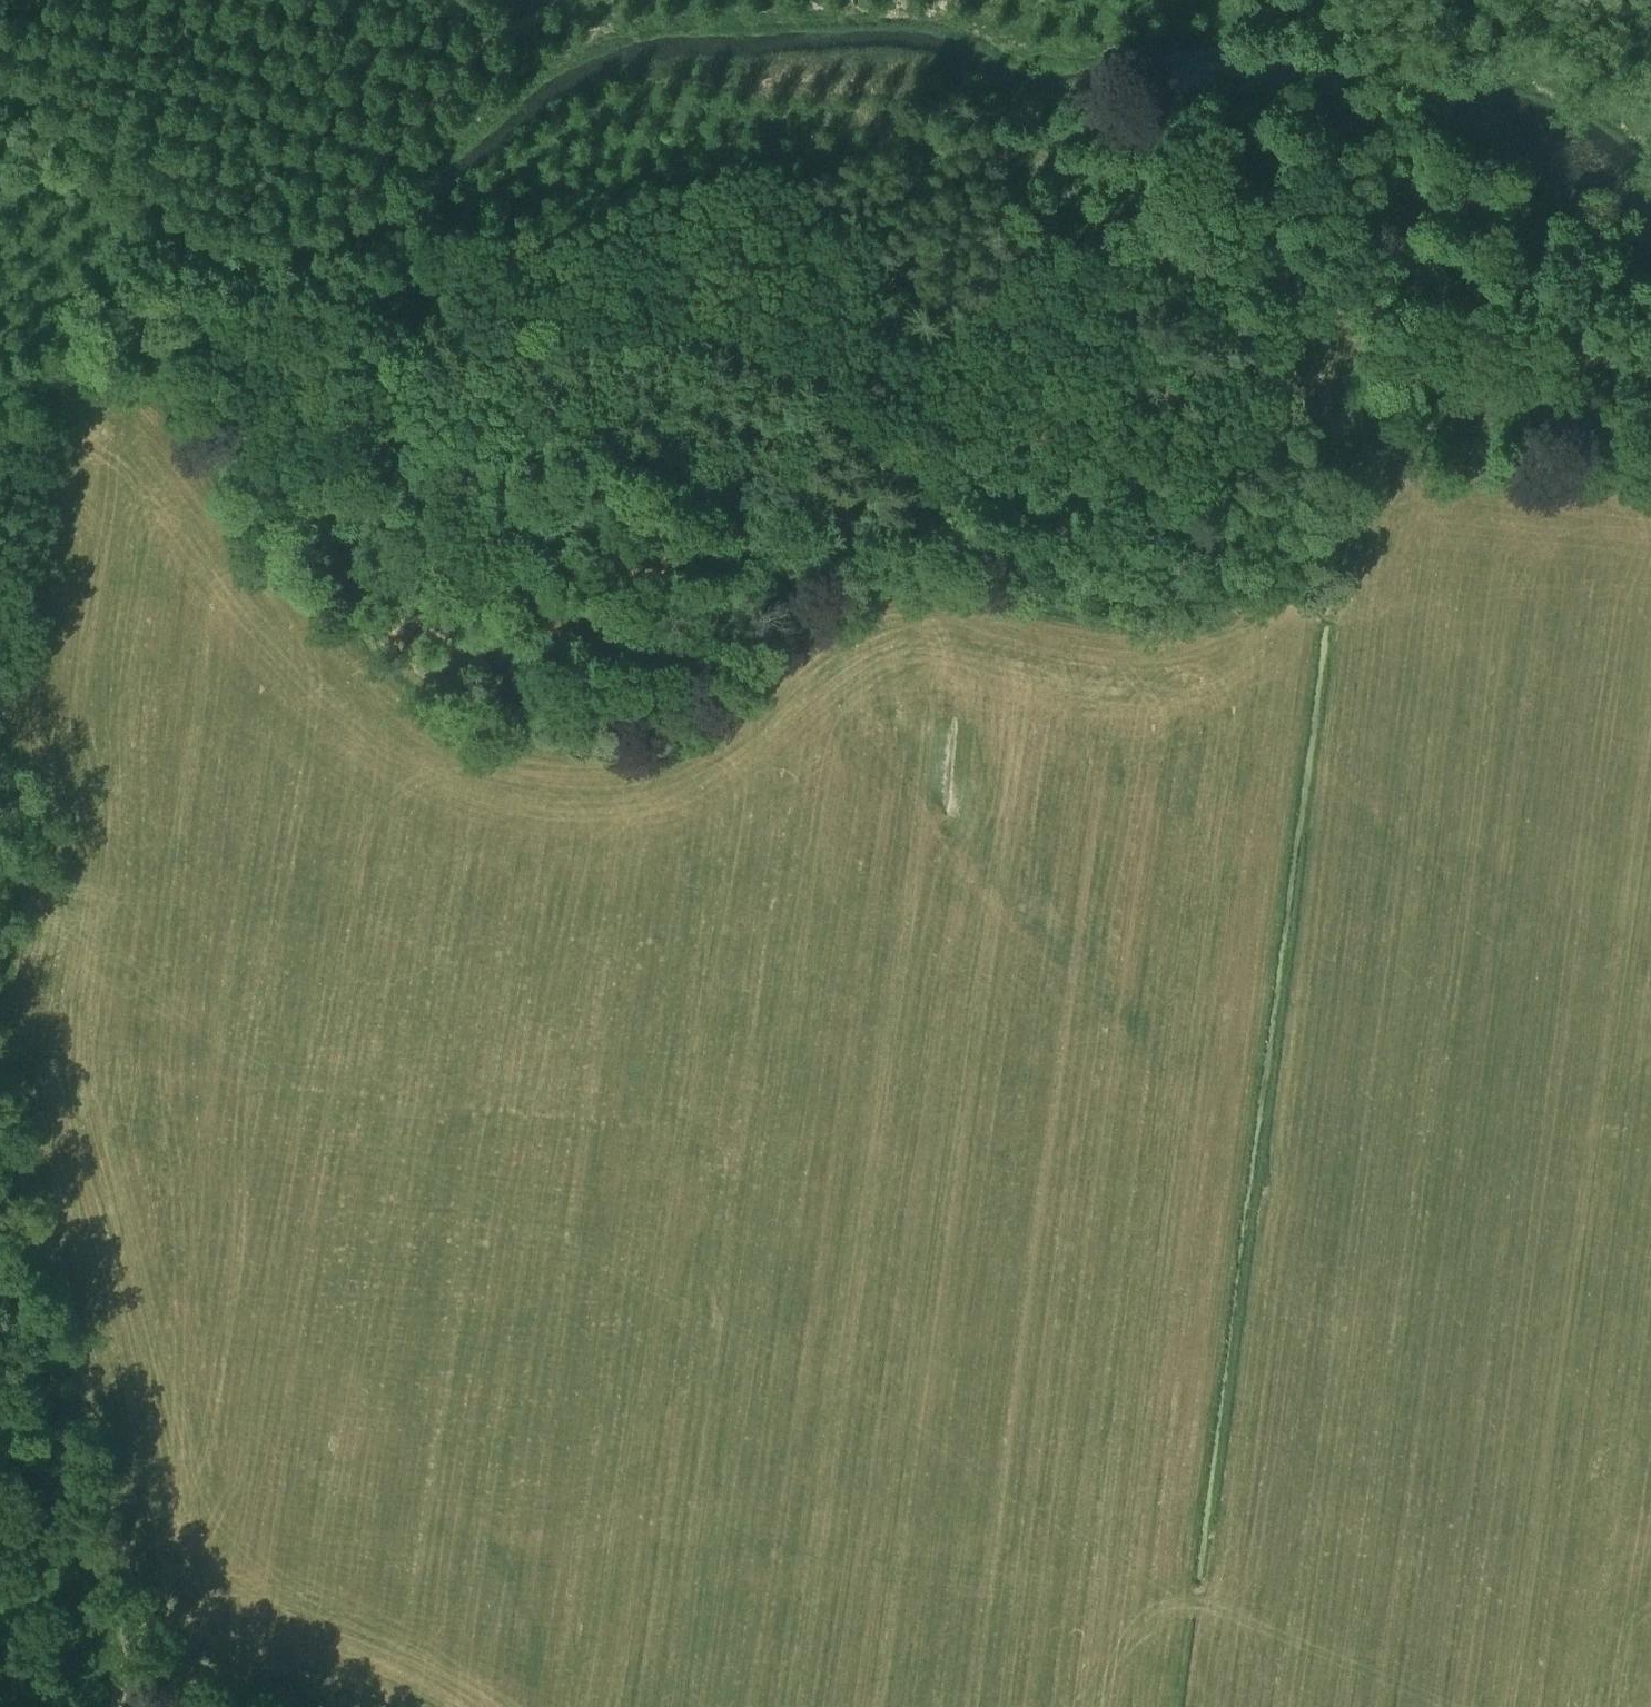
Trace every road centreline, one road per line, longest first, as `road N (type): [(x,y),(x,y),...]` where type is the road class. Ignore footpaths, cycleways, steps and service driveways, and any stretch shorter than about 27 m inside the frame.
road 1 (track): [(560,0),(305,252),(267,260),(237,262),(211,251),(132,169),(0,103)]
road 2 (track): [(120,1706),(121,1631),(55,1416),(0,1198)]

